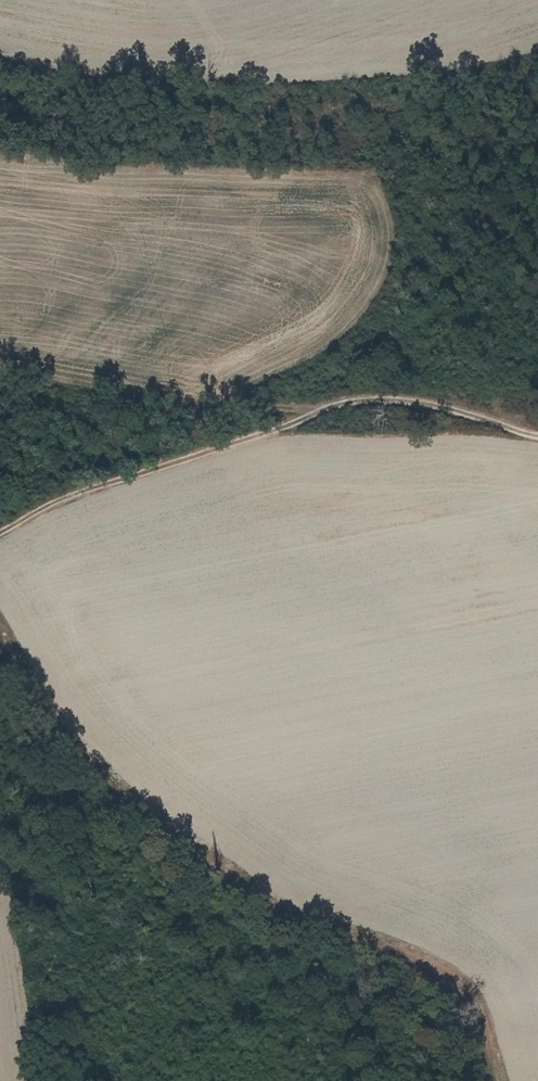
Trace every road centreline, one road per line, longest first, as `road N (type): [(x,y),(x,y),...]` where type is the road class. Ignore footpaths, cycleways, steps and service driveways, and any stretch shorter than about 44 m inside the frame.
road 1 (track): [(0,625),(46,706),(89,760),(180,837),(295,917),(373,936),(455,976),(486,1007),(510,1080)]
road 2 (track): [(537,437),(419,404),(361,400),(72,494),(0,532)]

